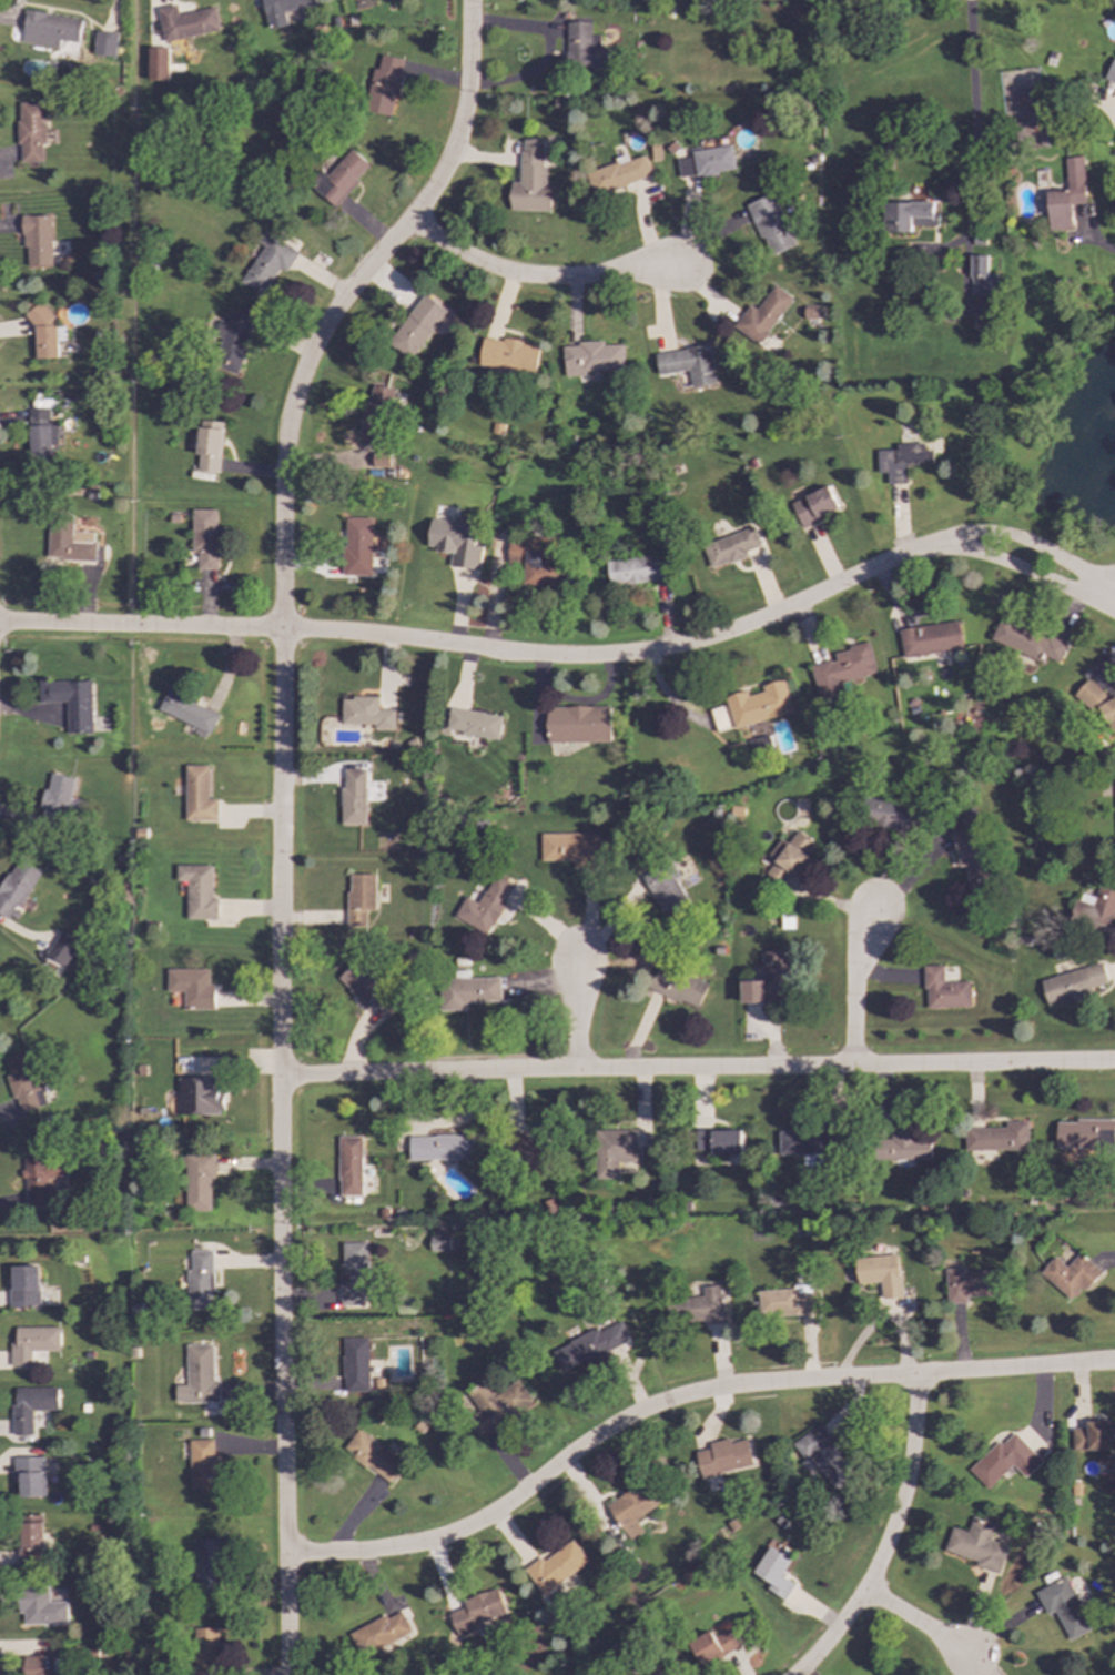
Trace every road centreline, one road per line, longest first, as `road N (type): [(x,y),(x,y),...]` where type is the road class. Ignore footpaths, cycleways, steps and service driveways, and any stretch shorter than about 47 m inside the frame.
road 1 (residential): [(470,0),(467,91),(446,167),(323,329),(297,385),(286,441),(278,1106),(288,1674)]
road 2 (residential): [(0,624),(281,630),(539,657),(621,656),(746,626),(921,548)]
road 3 (residential): [(285,1553),(352,1553),(448,1536),(628,1417),(695,1394),(1114,1362)]
road 4 (residential): [(1114,1063),(281,1077)]
road 5 (residential): [(795,1674),(864,1592),(891,1533),(916,1376)]
road 6 (residential): [(410,221),(434,242),(525,278),(586,279),(677,264)]
road 7 (residential): [(1103,595),(1083,572),(1014,537),(977,534),(921,548)]
road 8 (residential): [(921,548),(967,552),(1071,592),(1103,595)]
road 9 (residential): [(854,1066),(853,979),(876,905)]

